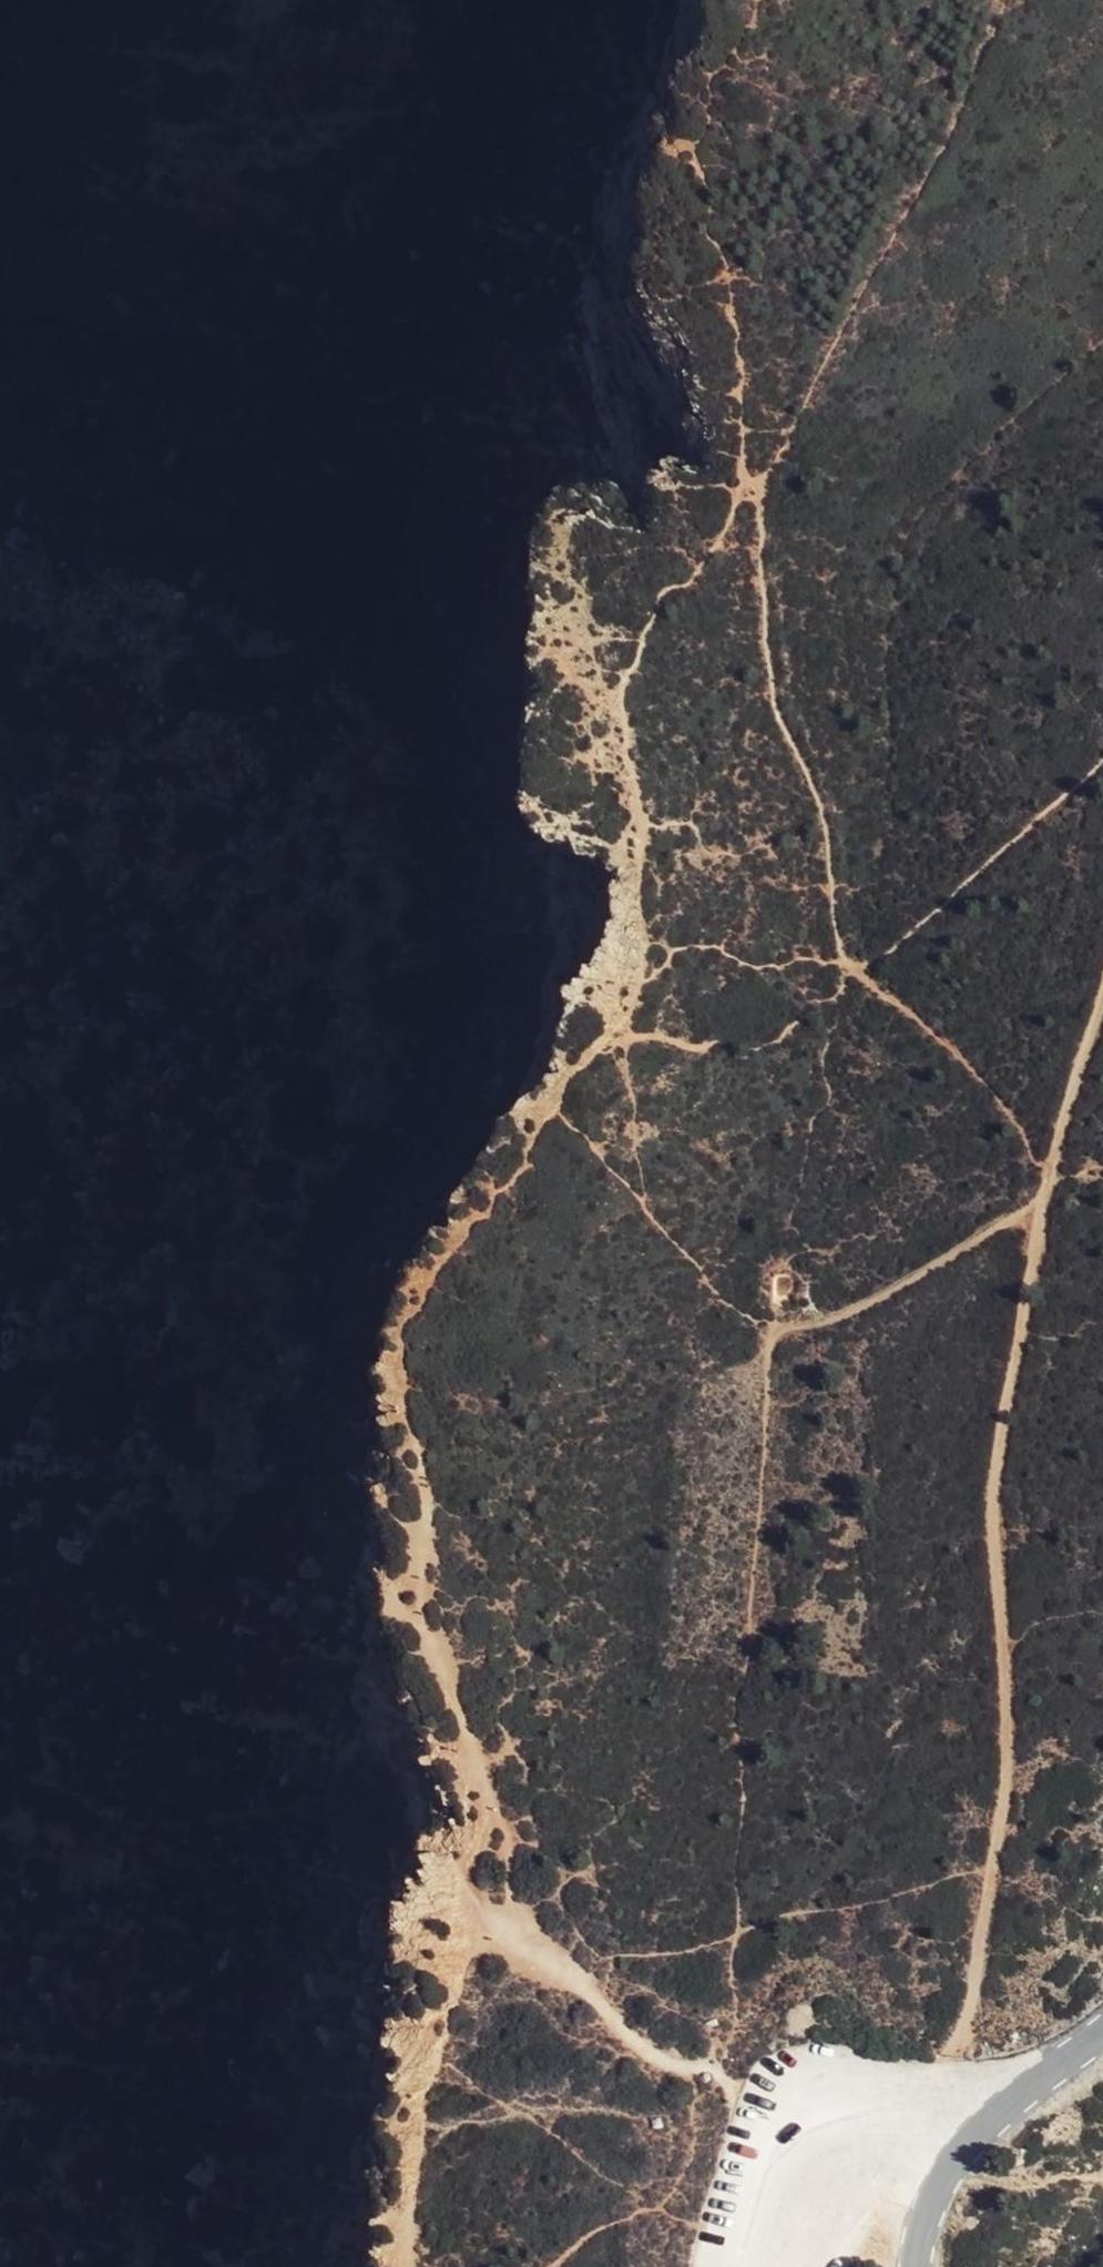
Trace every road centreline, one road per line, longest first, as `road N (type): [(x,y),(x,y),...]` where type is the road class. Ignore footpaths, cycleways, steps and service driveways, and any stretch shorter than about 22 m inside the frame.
road 1 (tertiary): [(1102,2031),(953,2154),(928,2207),(919,2266)]

